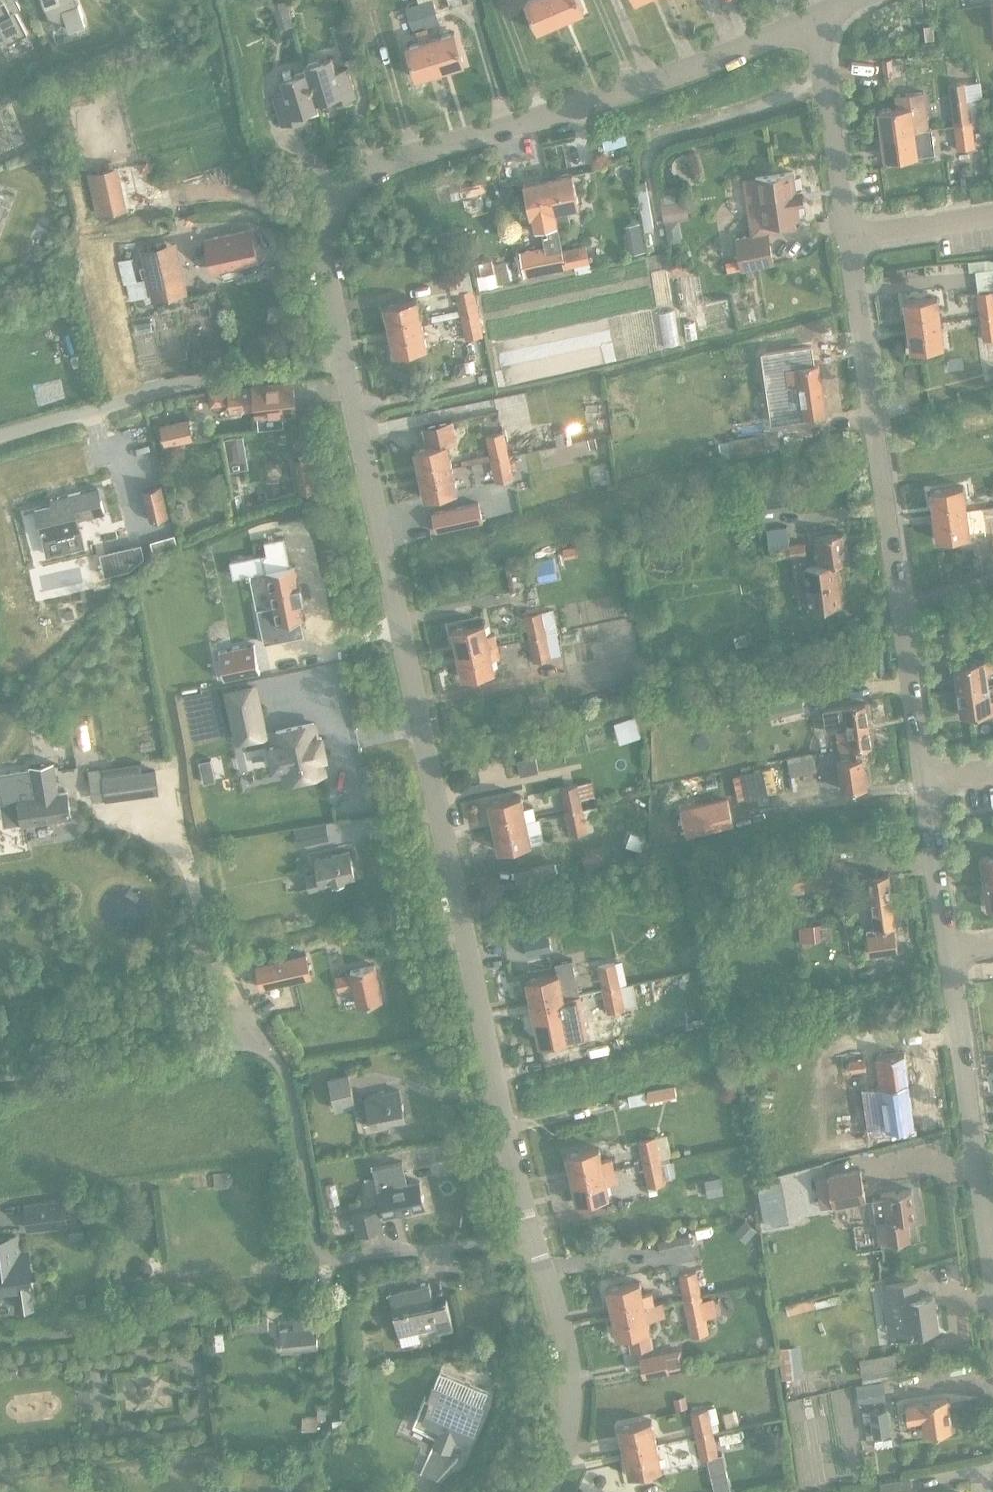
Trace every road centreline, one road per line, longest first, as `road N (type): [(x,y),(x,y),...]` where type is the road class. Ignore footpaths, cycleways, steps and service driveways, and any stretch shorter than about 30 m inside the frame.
road 1 (unclassified): [(534,1241),(343,360)]
road 2 (unclassified): [(343,360),(330,225),(403,158),(813,22)]
road 3 (residential): [(923,777),(847,235)]
road 4 (residential): [(259,1040),(290,1089),(314,1253),(335,1264),(534,1241)]
road 5 (unclassified): [(0,436),(187,383),(343,360)]
road 6 (residential): [(992,1276),(945,948)]
road 7 (residential): [(0,1076),(259,1040)]
road 8 (unclassified): [(548,1491),(569,1380),(534,1241)]
road 9 (residential): [(259,1040),(204,929),(174,821)]
road 10 (residential): [(847,235),(813,22)]
road 11 (residential): [(945,948),(923,777)]
road 12 (residential): [(992,215),(847,235)]

